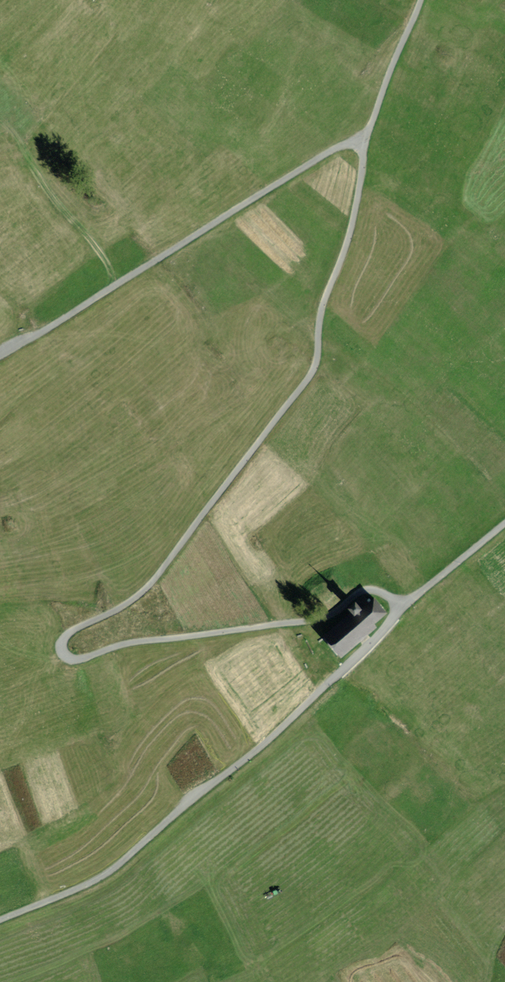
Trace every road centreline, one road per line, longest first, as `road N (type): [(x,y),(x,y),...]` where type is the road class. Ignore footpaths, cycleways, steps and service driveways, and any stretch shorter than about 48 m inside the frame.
road 1 (track): [(404,606),(362,589),(318,621),(132,643),(75,660),(62,648),(66,636),(148,587),(312,374),(366,139),(421,0)]
road 2 (unclassified): [(0,921),(119,865),(265,744),(404,606),(504,522)]
road 3 (track): [(0,358),(180,240),(346,140),(366,136)]

